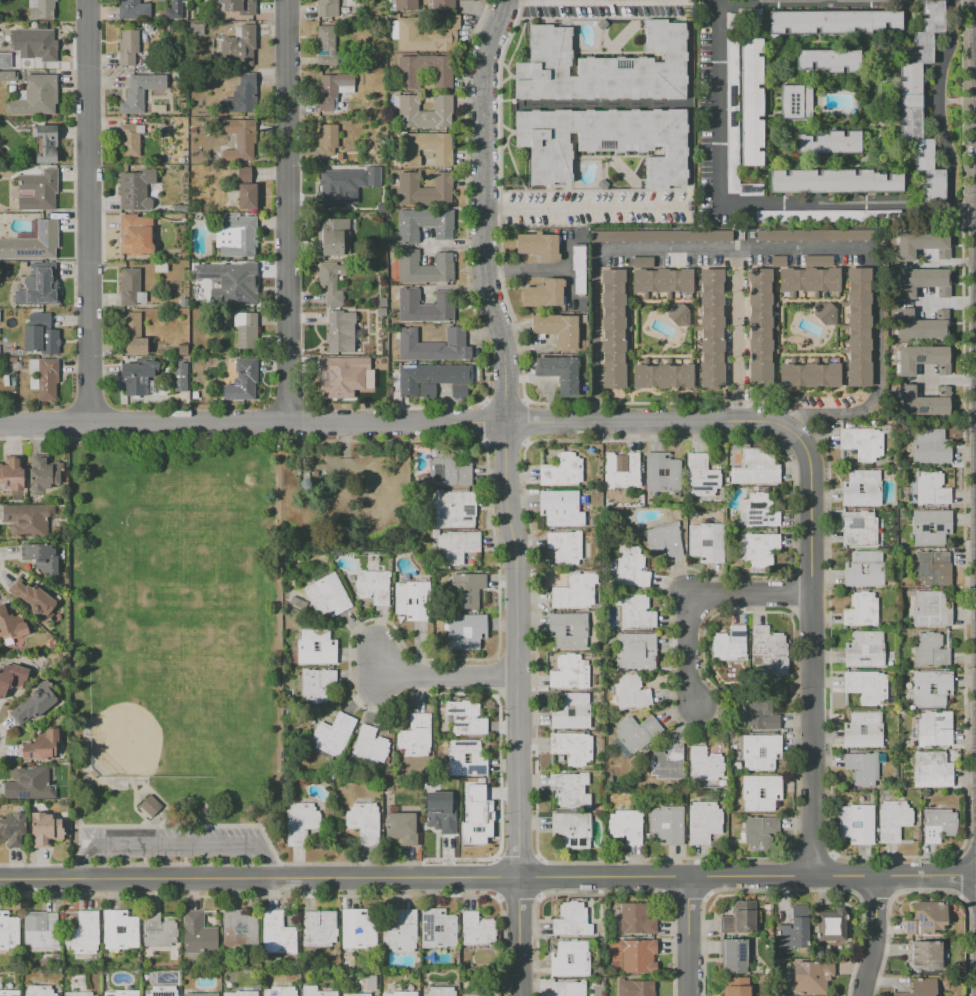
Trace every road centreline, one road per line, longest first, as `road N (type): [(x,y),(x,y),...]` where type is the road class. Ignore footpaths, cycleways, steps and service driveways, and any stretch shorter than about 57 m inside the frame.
road 1 (residential): [(511,0),(485,61),(486,240),(510,345),(521,995)]
road 2 (residential): [(975,876),(0,880)]
road 3 (residential): [(0,424),(783,427)]
road 4 (residential): [(783,427),(815,479),(817,877)]
road 5 (residential): [(90,423),(87,0)]
road 6 (residential): [(288,0),(291,423)]
road 7 (residential): [(697,705),(691,601),(818,600)]
road 8 (residential): [(382,645),(381,677),(520,675)]
road 9 (residential): [(883,877),(881,941),(866,995)]

